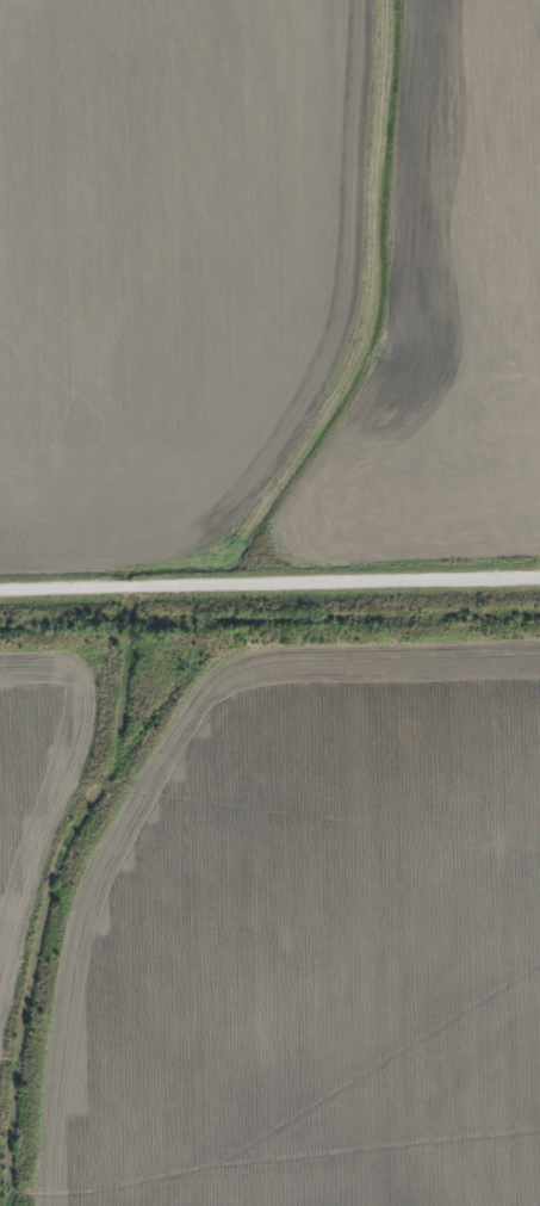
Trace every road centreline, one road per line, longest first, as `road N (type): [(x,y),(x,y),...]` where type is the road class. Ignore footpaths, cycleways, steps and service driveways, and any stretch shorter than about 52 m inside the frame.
road 1 (residential): [(0,589),(539,576)]

